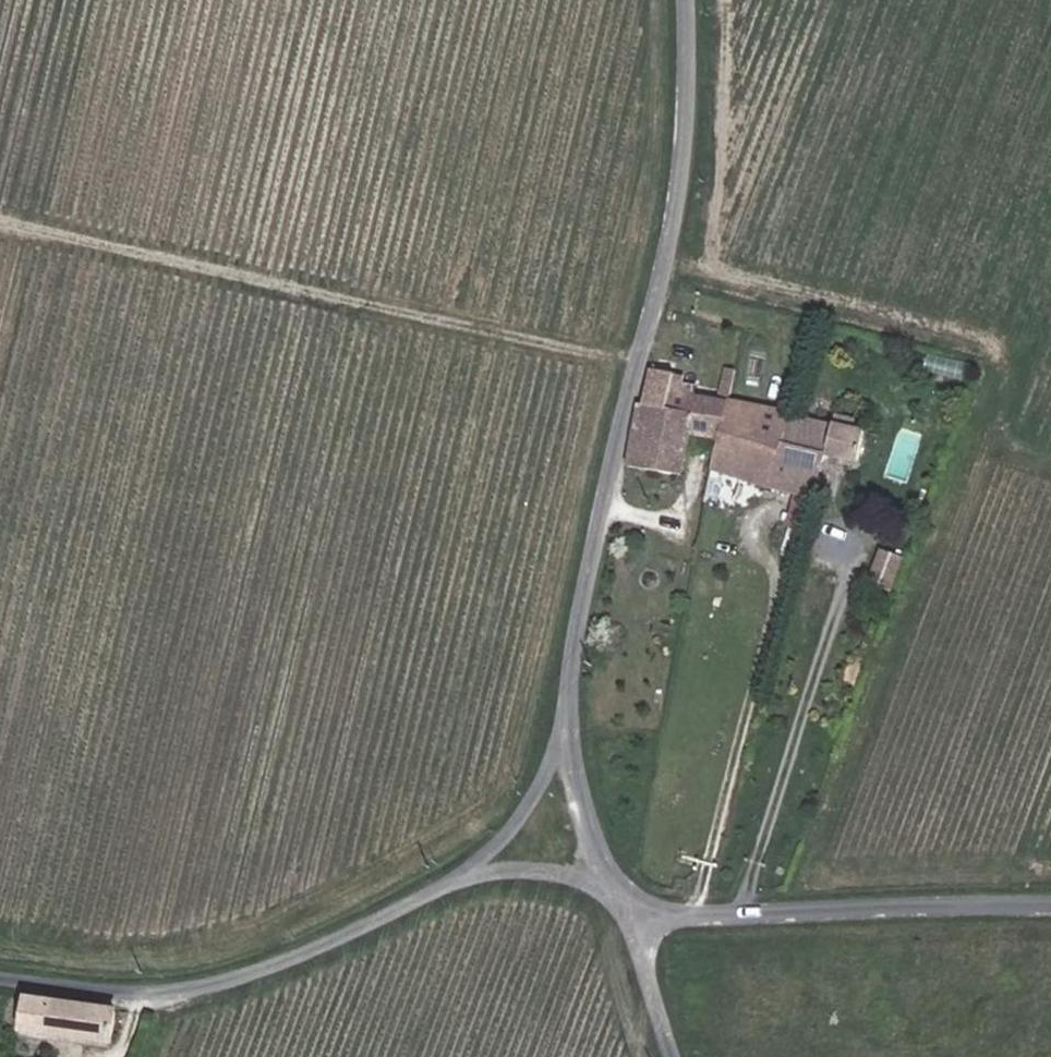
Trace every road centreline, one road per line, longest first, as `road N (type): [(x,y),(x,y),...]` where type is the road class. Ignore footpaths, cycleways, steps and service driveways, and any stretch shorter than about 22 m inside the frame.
road 1 (unclassified): [(693,0),(684,209),(572,650),(572,765)]
road 2 (unclassified): [(0,979),(151,1000),(489,867)]
road 3 (unclassified): [(628,913),(1050,906)]
road 4 (unclassified): [(572,765),(628,913)]
road 5 (unclassified): [(489,867),(563,866),(628,913)]
road 6 (unclassified): [(628,913),(680,1056)]
road 7 (unclassified): [(489,867),(572,765)]

